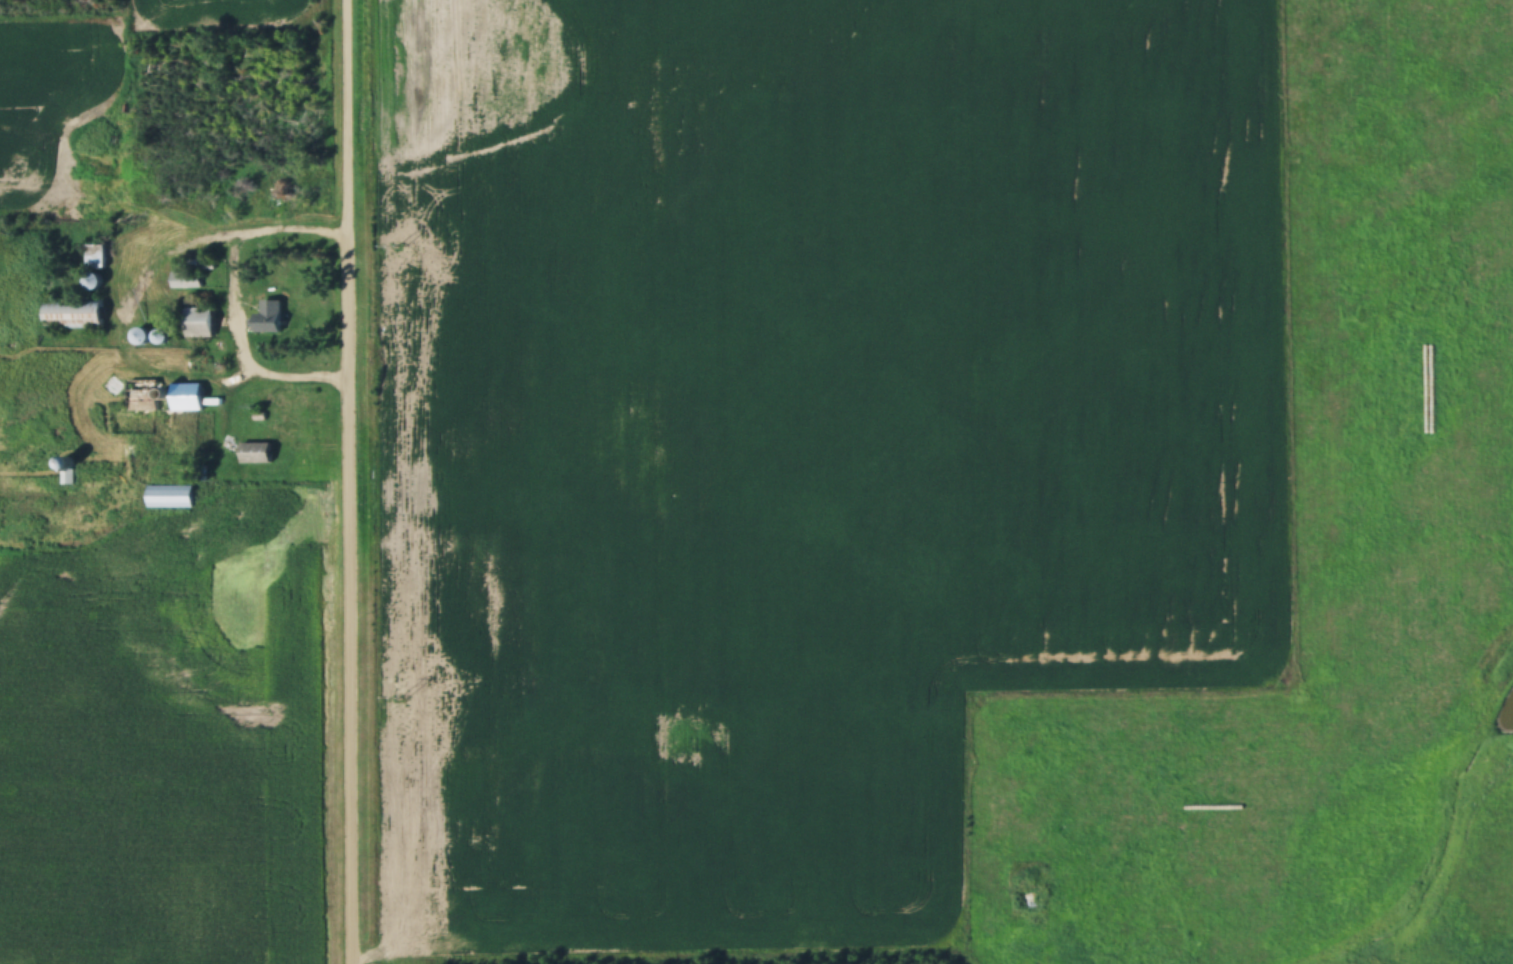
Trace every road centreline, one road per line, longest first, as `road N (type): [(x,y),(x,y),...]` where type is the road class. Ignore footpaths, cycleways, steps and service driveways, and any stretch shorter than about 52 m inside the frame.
road 1 (residential): [(356,963),(351,0)]

